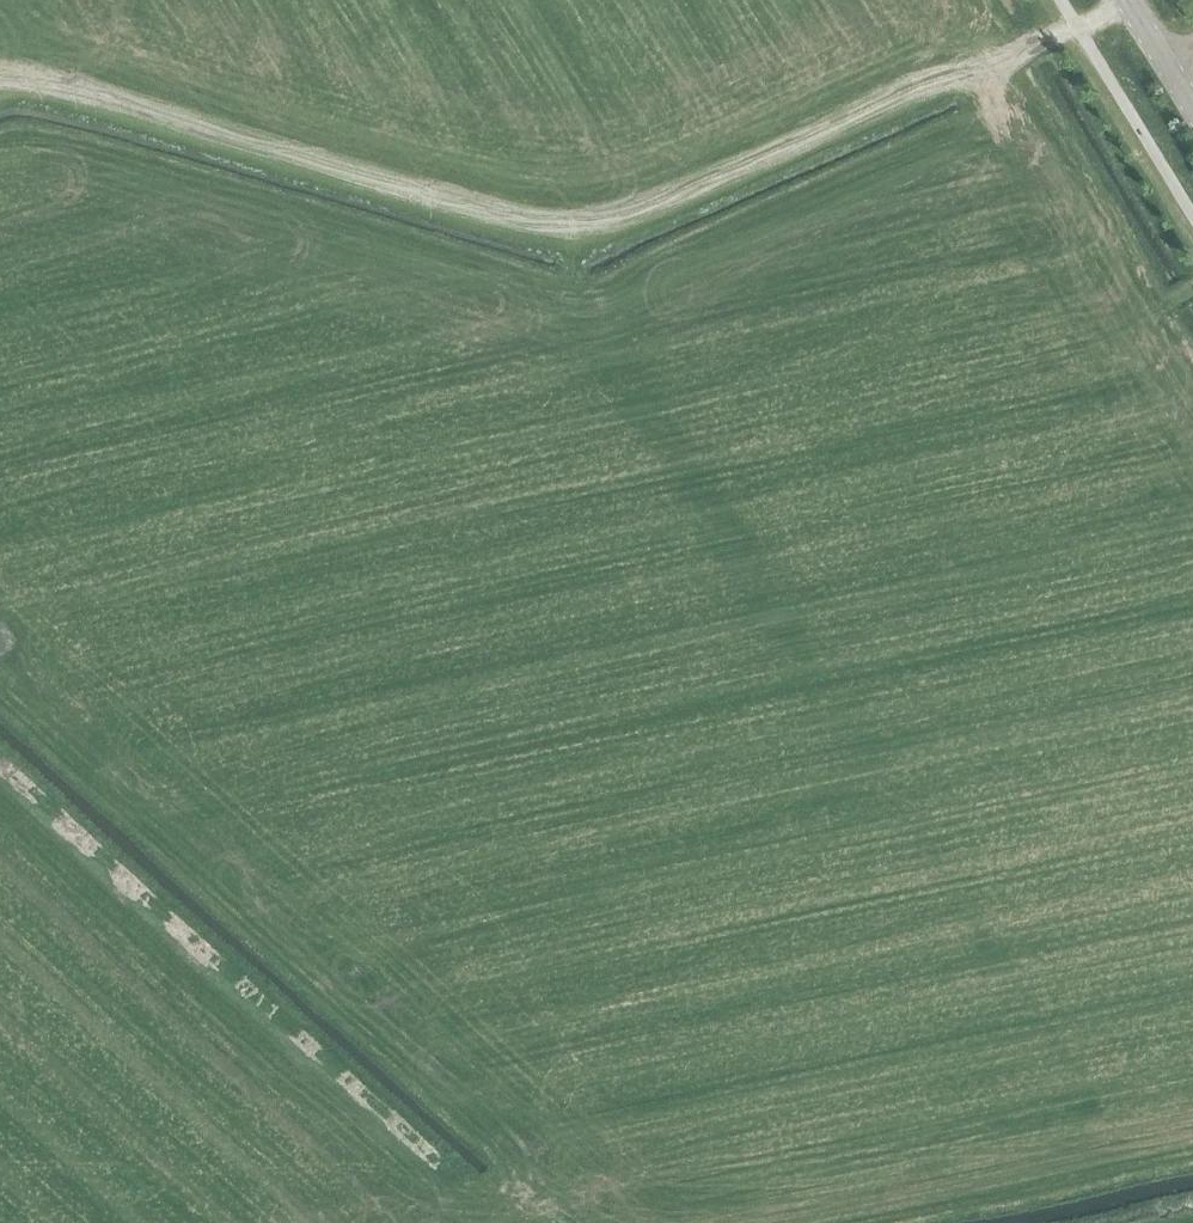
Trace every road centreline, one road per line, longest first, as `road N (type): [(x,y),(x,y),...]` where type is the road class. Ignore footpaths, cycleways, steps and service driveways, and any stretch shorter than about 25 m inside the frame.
road 1 (tertiary): [(1192,106),(1126,0)]

